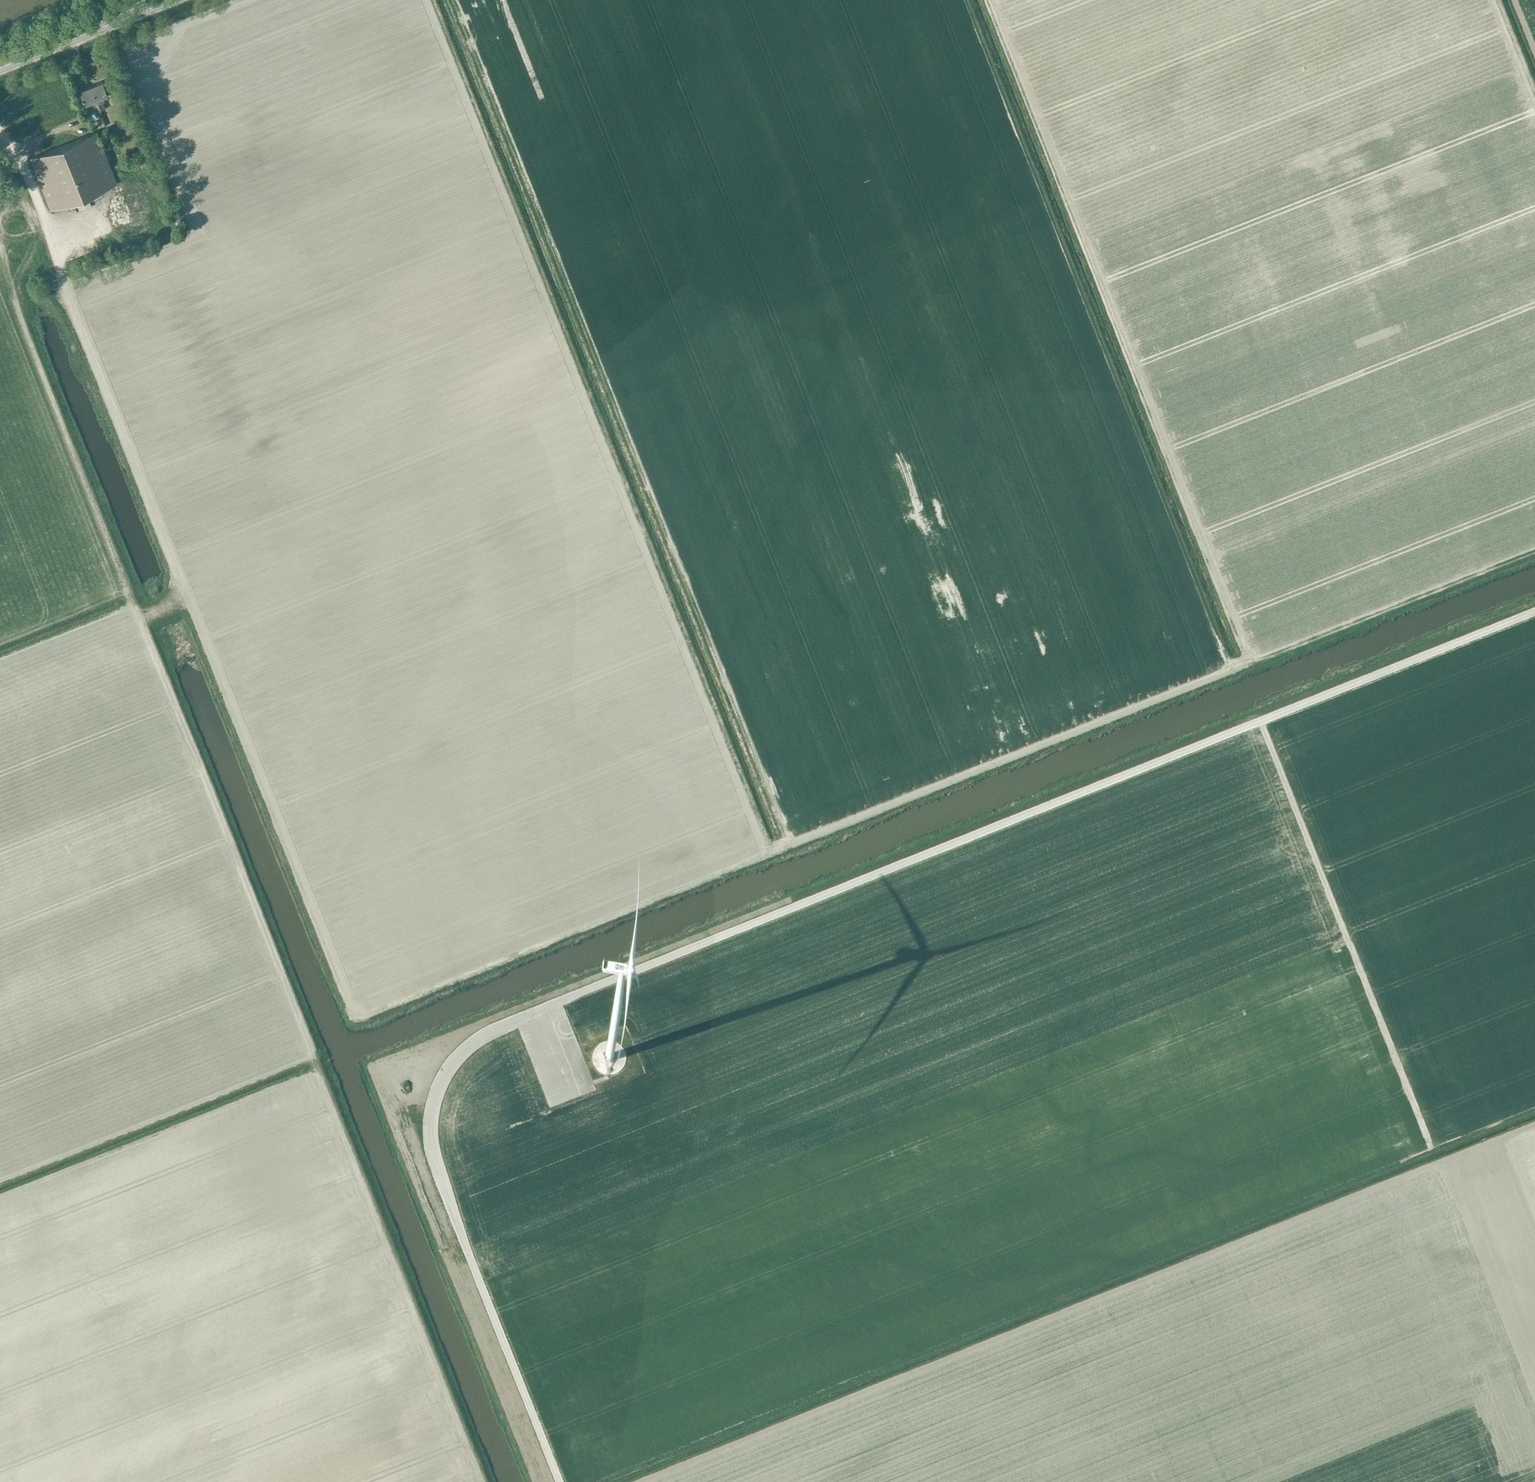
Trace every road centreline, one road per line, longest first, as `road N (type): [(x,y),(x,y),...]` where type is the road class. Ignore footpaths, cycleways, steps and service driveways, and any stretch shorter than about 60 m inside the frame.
road 1 (tertiary): [(173,0),(0,68)]

